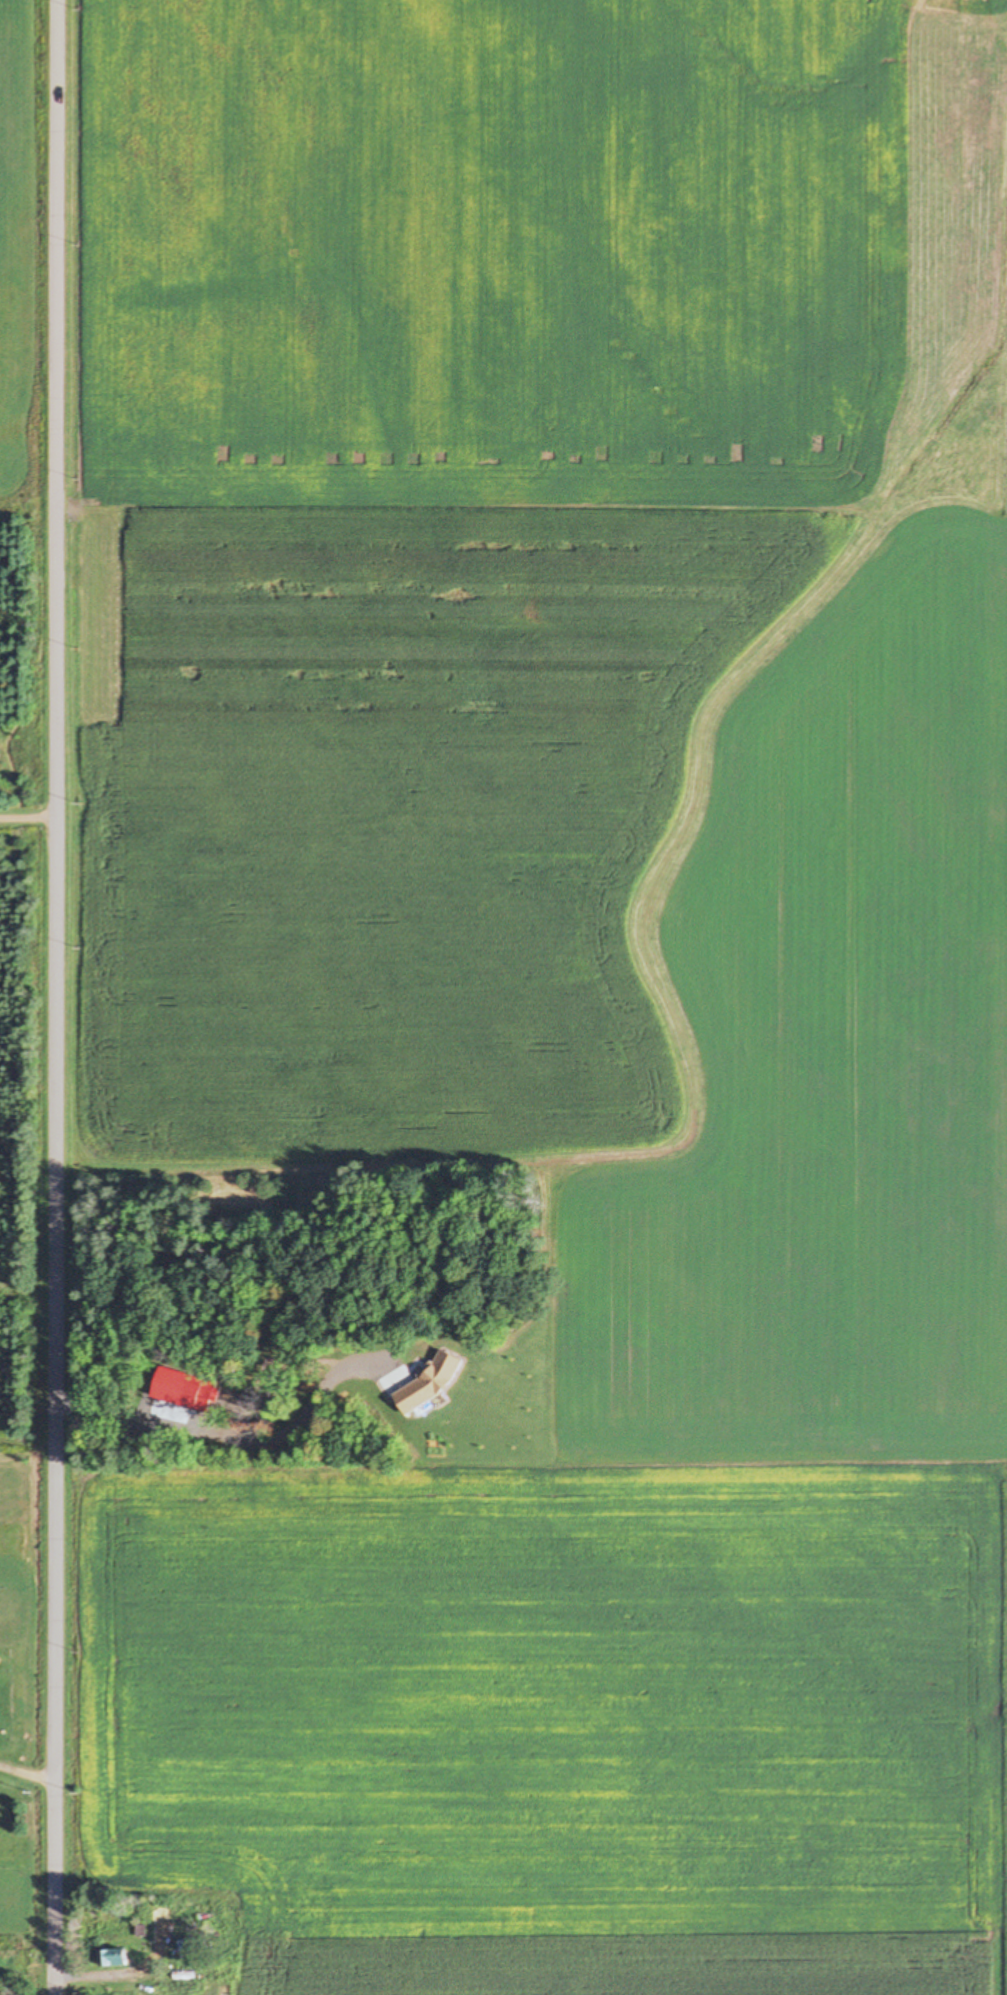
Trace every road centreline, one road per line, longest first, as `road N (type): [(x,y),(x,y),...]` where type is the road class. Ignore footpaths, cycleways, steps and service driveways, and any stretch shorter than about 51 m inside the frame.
road 1 (residential): [(55,1994),(57,0)]

